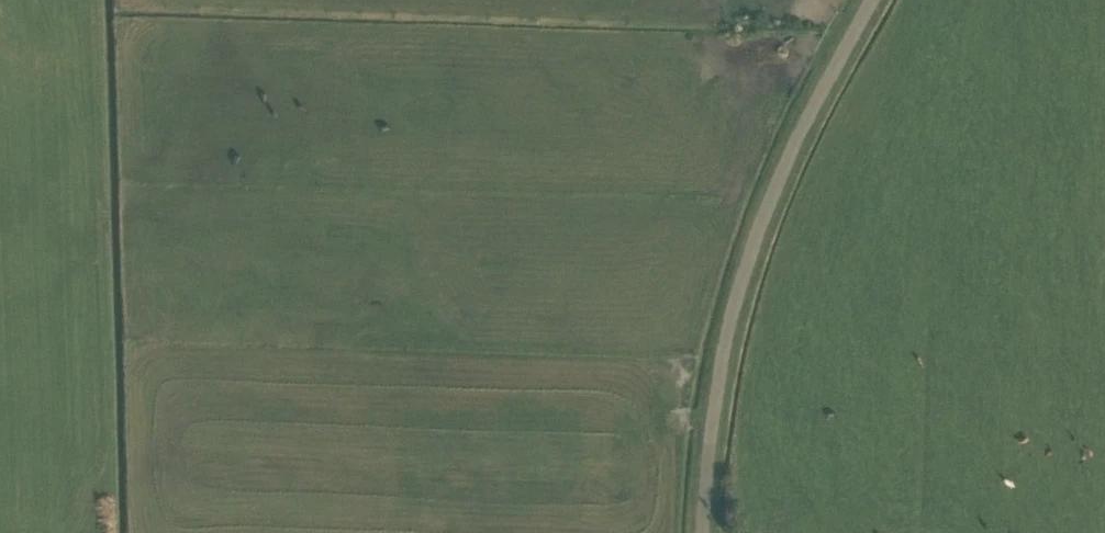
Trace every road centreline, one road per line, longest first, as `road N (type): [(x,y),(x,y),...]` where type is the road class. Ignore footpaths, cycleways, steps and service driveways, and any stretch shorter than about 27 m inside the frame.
road 1 (unclassified): [(713,532),(727,380),(767,211),(870,0)]

